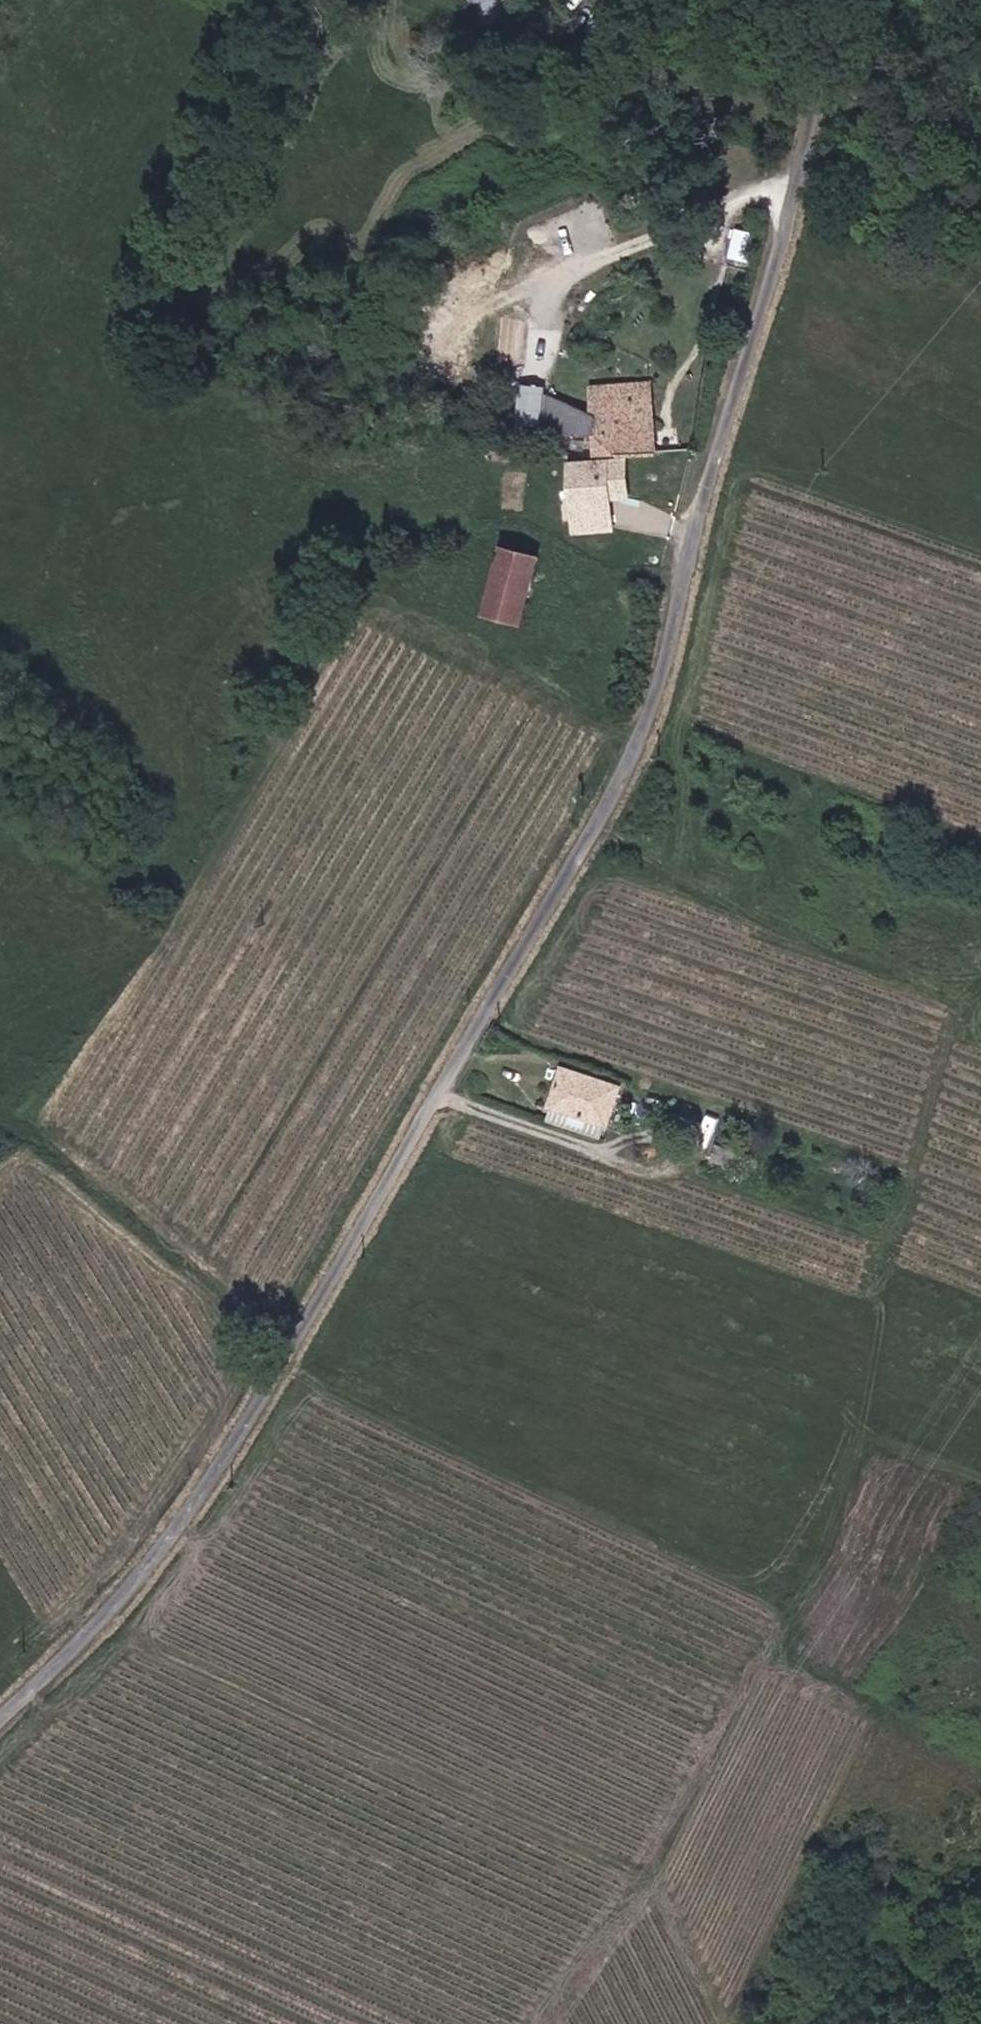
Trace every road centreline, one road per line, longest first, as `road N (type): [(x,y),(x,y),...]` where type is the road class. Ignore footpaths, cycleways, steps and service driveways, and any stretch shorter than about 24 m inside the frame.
road 1 (unclassified): [(0,1720),(112,1605),(226,1458),(364,1234),(641,743),(665,671),(697,524),(786,242),(813,127),(825,0)]

